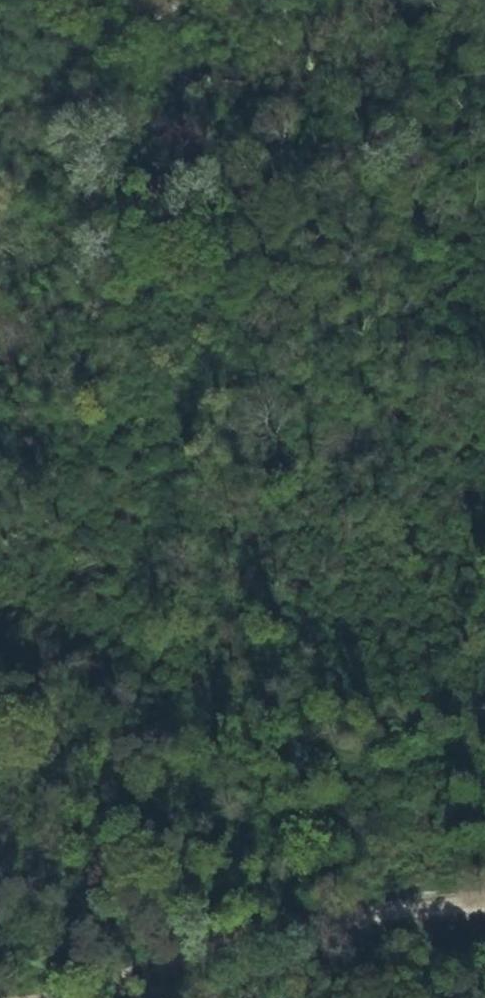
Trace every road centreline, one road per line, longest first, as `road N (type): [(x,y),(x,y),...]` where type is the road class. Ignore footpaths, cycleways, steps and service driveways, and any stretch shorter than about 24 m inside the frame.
road 1 (track): [(484,904),(211,937),(52,997)]

